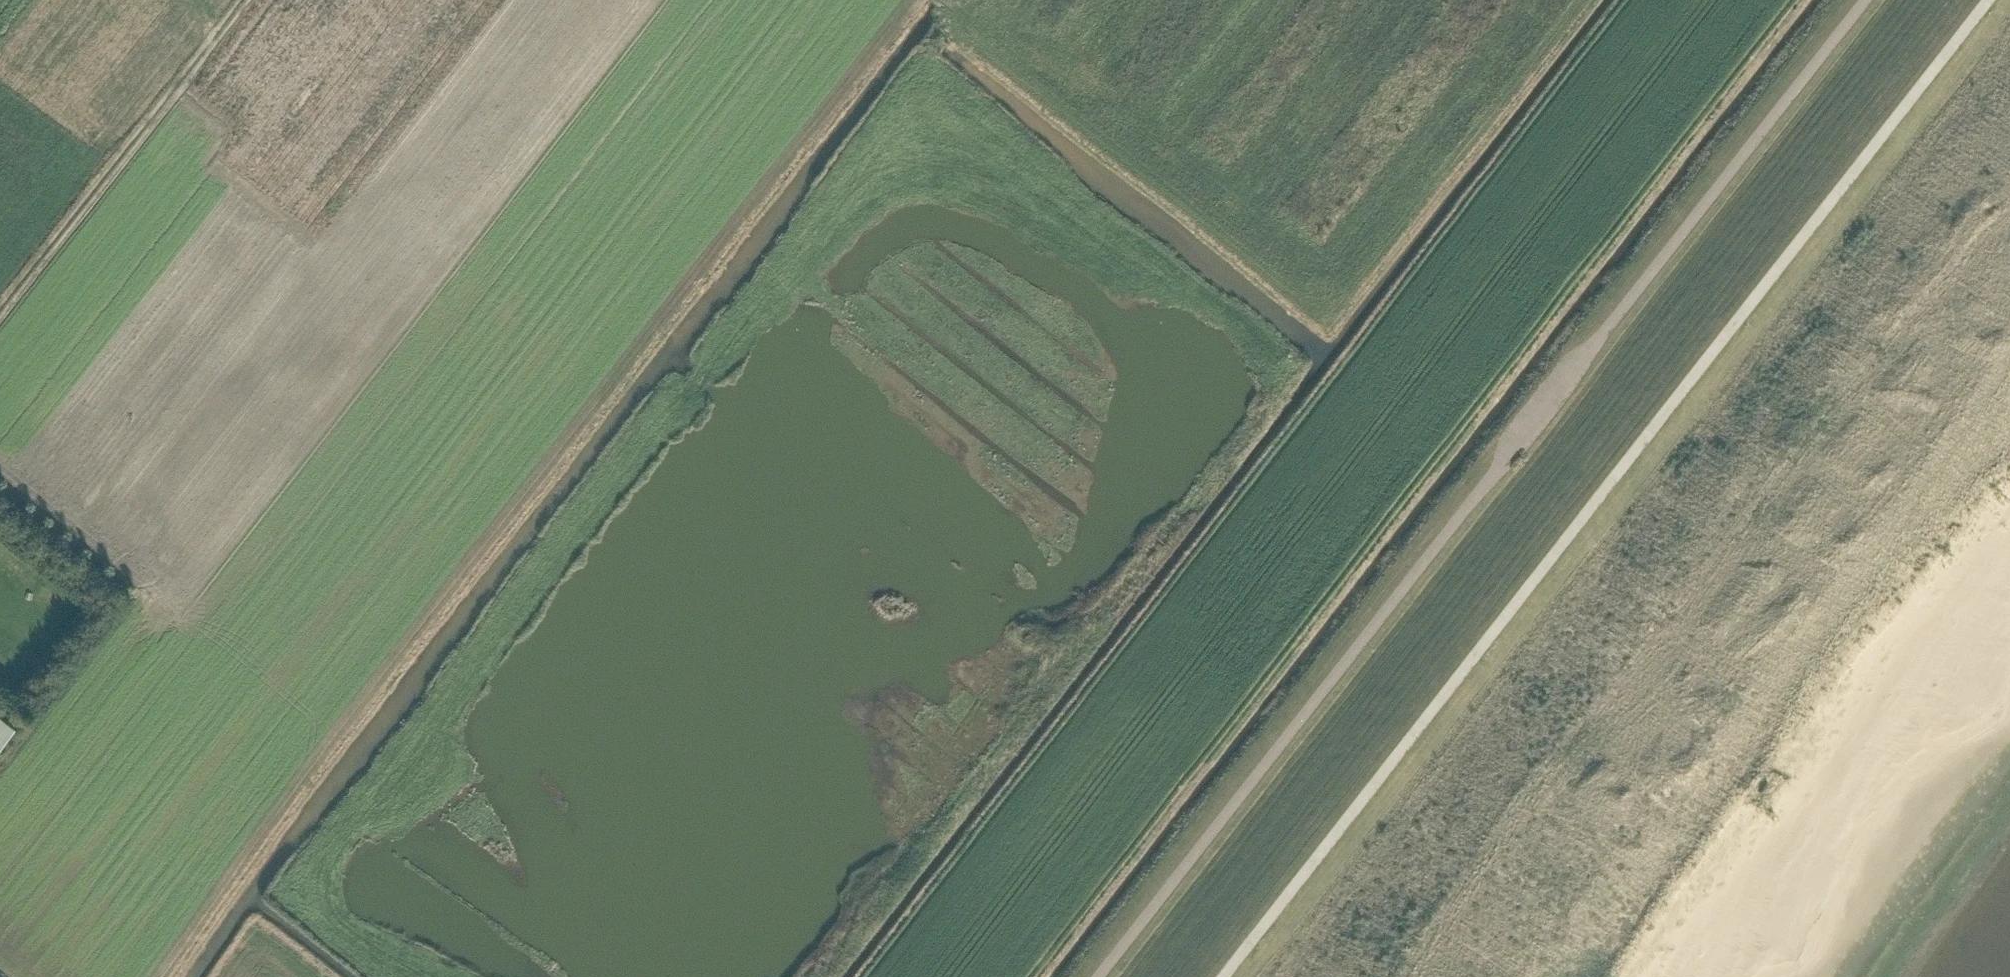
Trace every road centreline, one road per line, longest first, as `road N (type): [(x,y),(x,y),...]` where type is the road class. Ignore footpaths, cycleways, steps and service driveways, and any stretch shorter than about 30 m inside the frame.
road 1 (unclassified): [(1099,976),(1869,0)]
road 2 (track): [(0,314),(247,0)]

